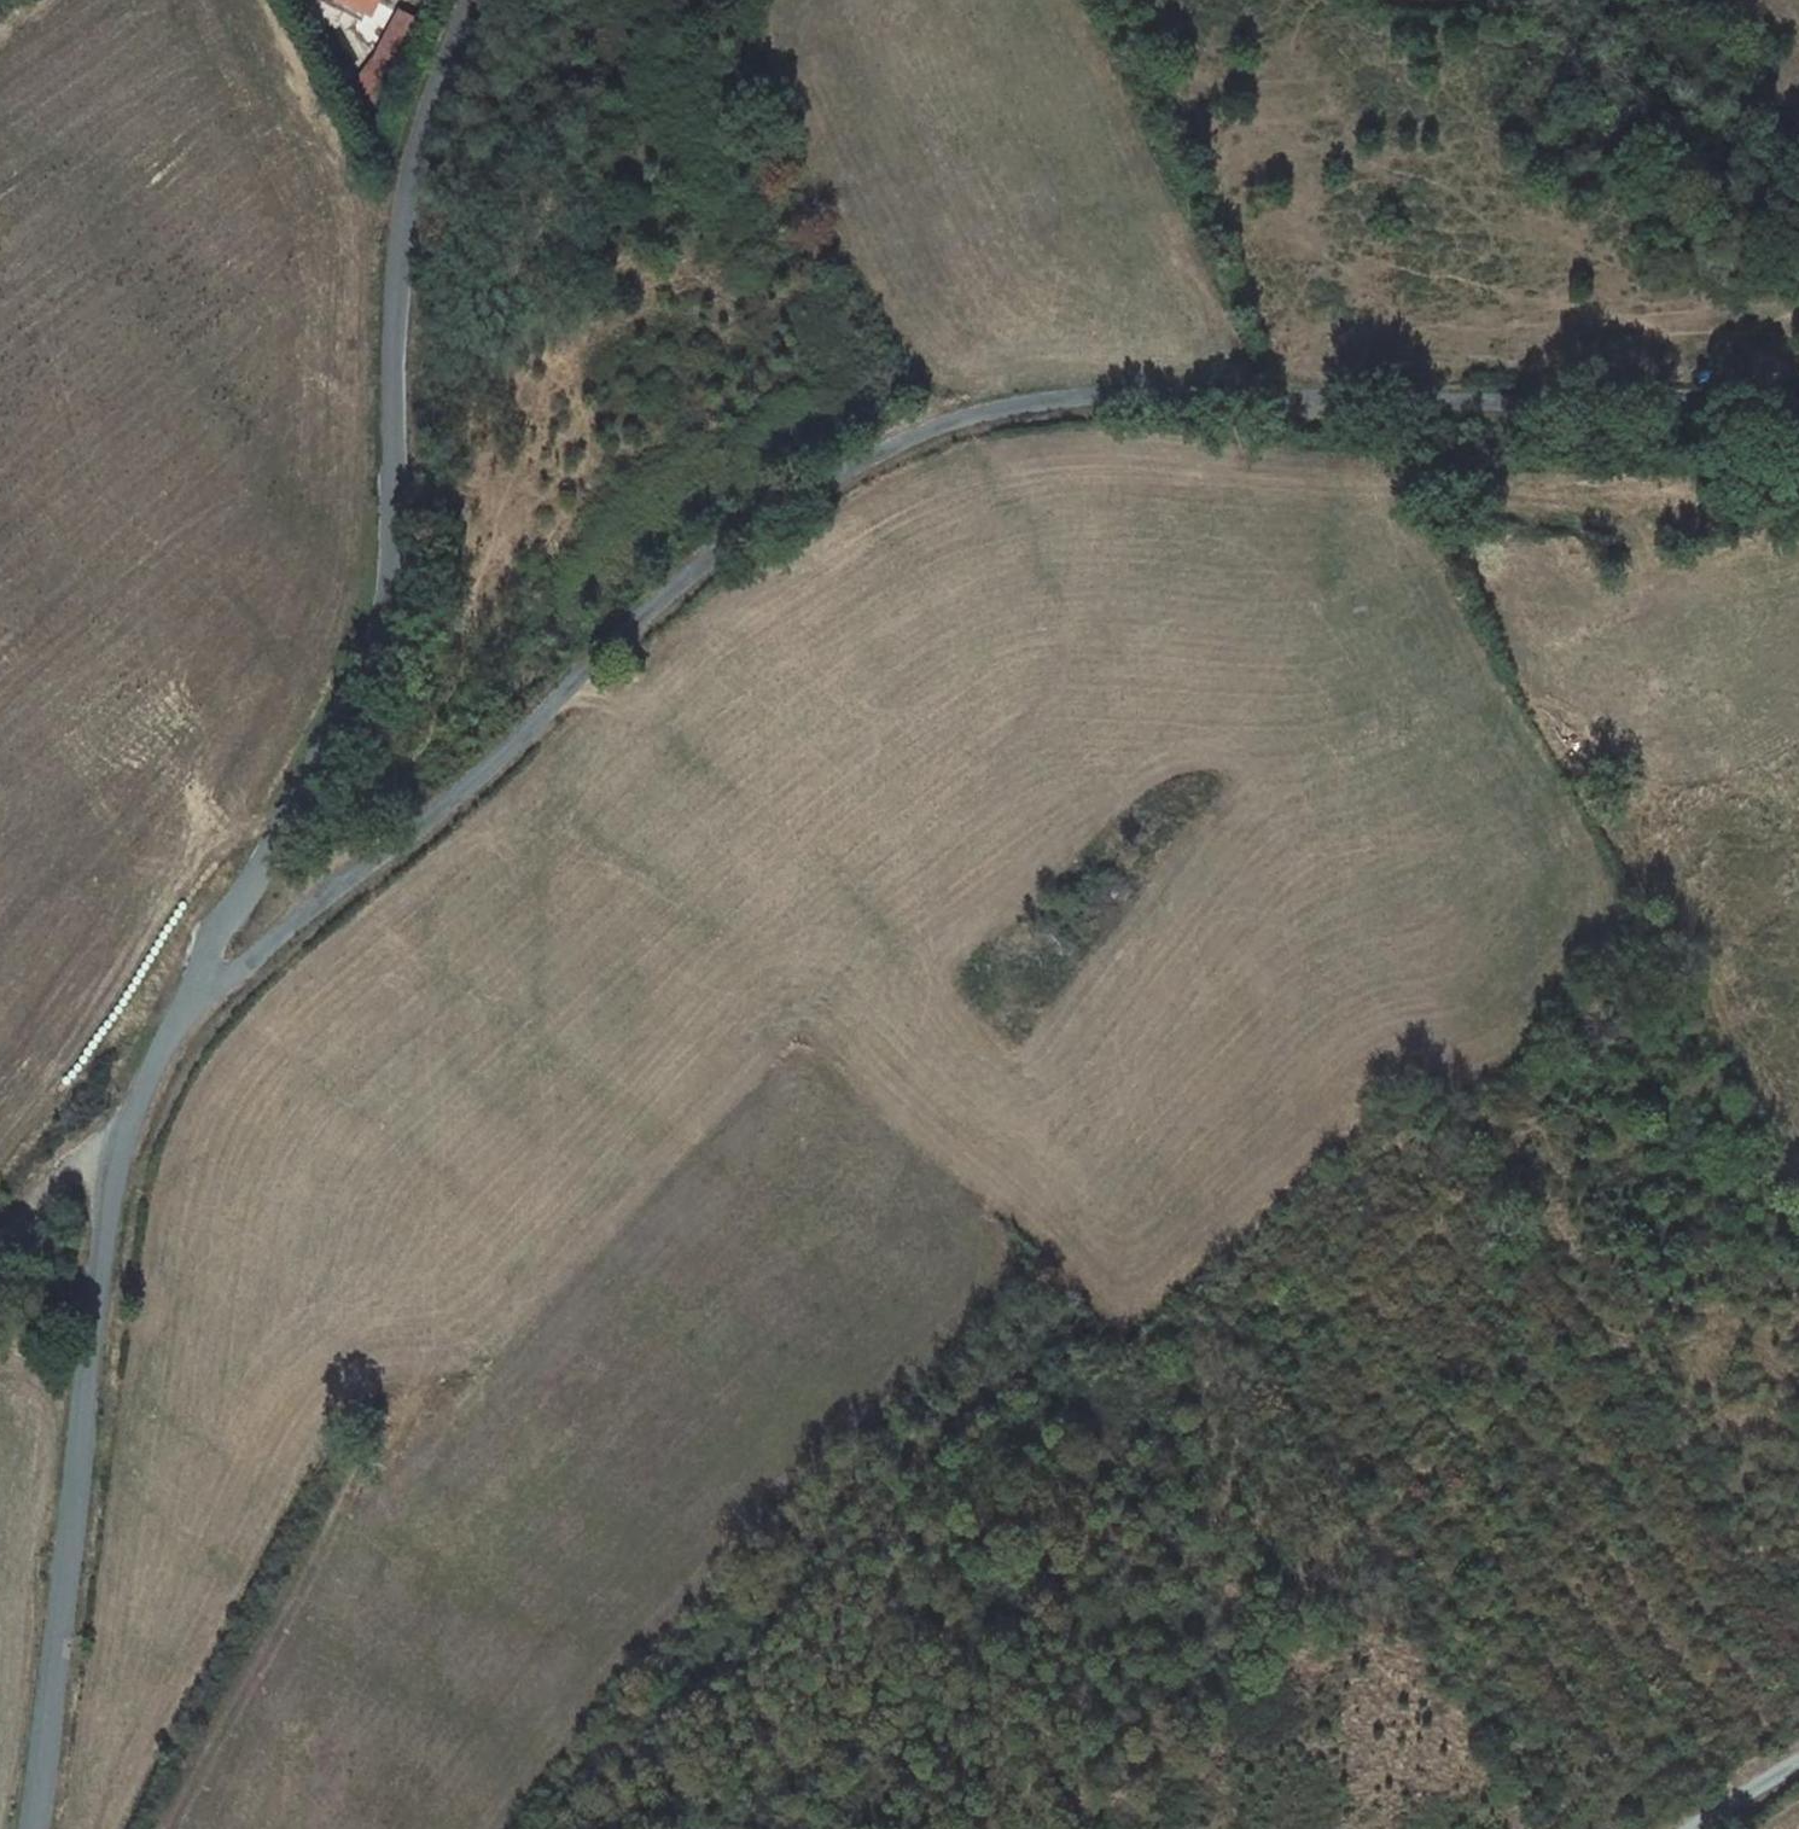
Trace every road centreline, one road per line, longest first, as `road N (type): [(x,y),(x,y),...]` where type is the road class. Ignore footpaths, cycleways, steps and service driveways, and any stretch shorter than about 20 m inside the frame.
road 1 (unclassified): [(196,983),(223,983),(485,768),(702,560),(847,467),(944,427),(1056,404),(1196,400),(1798,416)]
road 2 (unclassified): [(196,983),(383,633),(400,282),(460,70),(494,0)]
road 3 (unclassified): [(35,1828),(128,1115),(196,983)]
road 4 (track): [(0,1276),(128,1115)]

